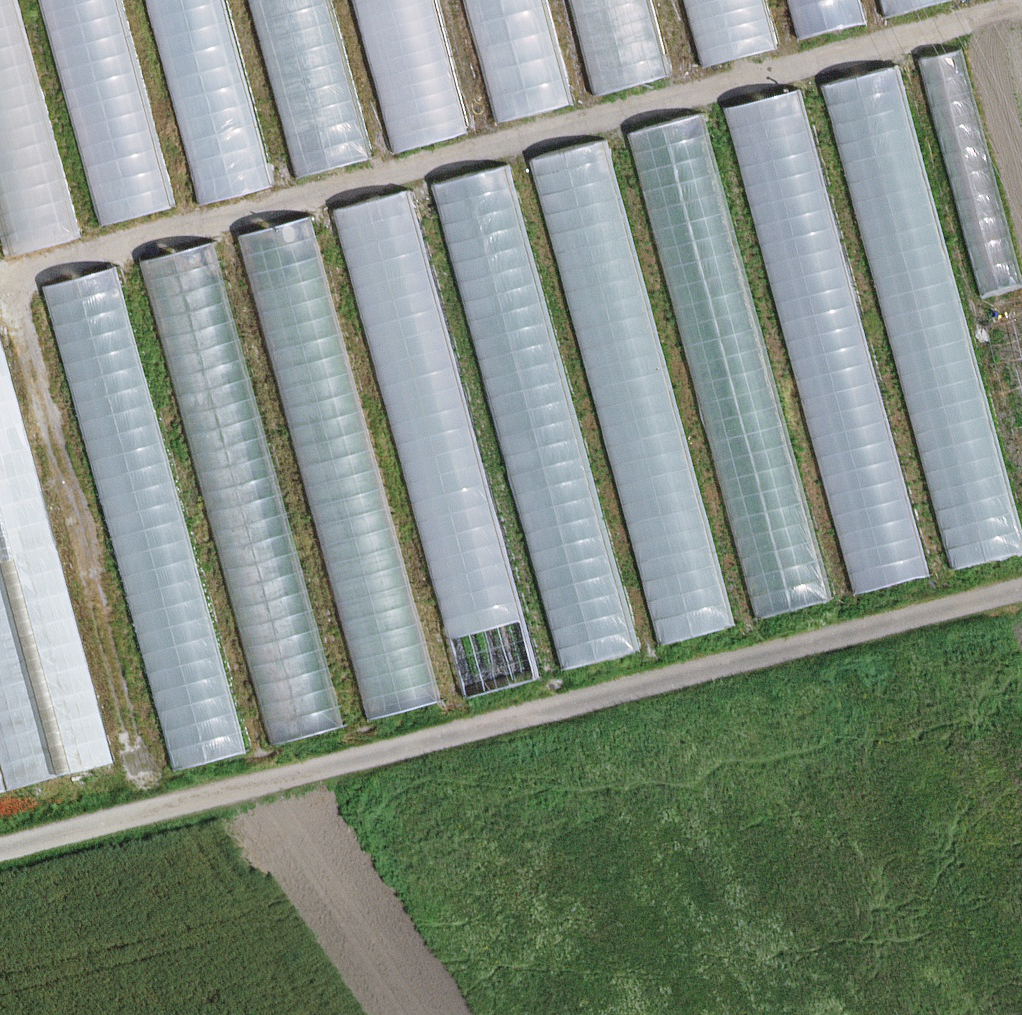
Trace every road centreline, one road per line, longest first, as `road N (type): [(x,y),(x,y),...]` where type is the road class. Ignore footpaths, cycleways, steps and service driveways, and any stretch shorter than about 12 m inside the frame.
road 1 (track): [(0,850),(1021,590)]

